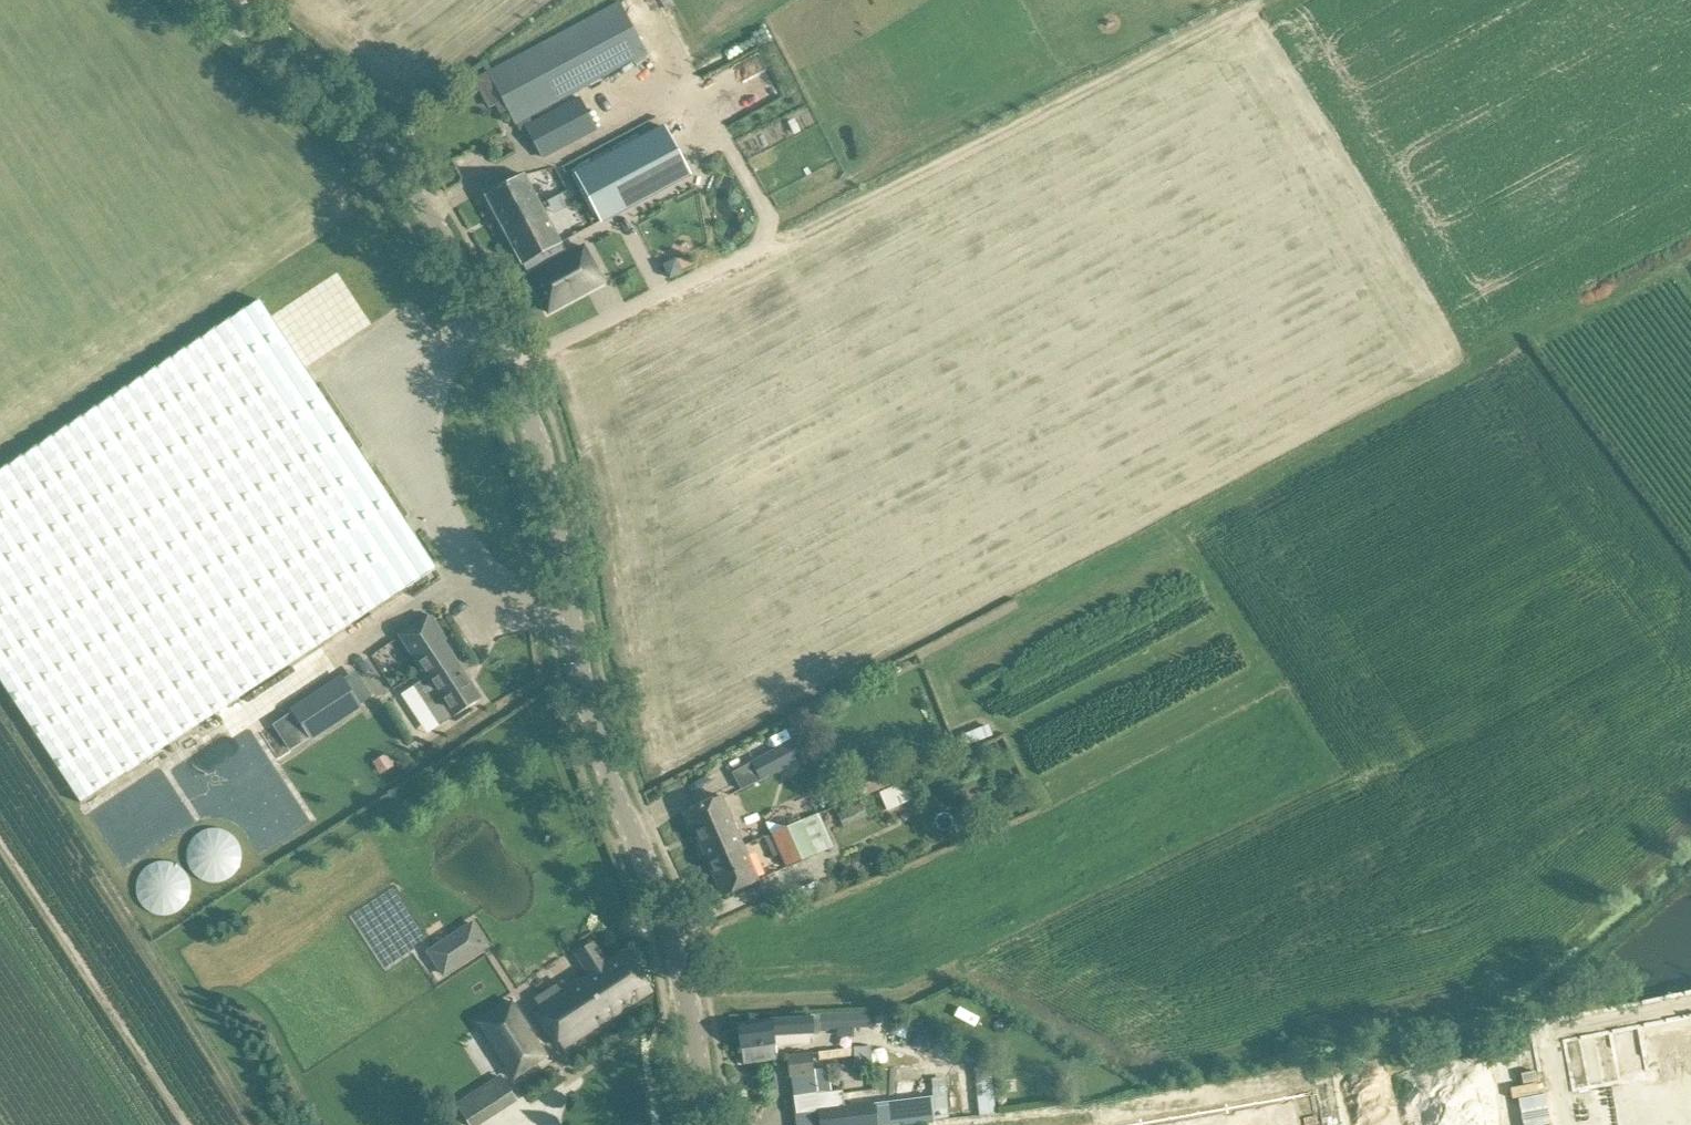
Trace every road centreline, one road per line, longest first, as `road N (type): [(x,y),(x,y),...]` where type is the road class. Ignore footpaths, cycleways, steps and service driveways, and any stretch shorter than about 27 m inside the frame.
road 1 (tertiary): [(708,1124),(673,926),(595,732),(539,450),(495,338),(439,234),(384,155),(212,0)]

